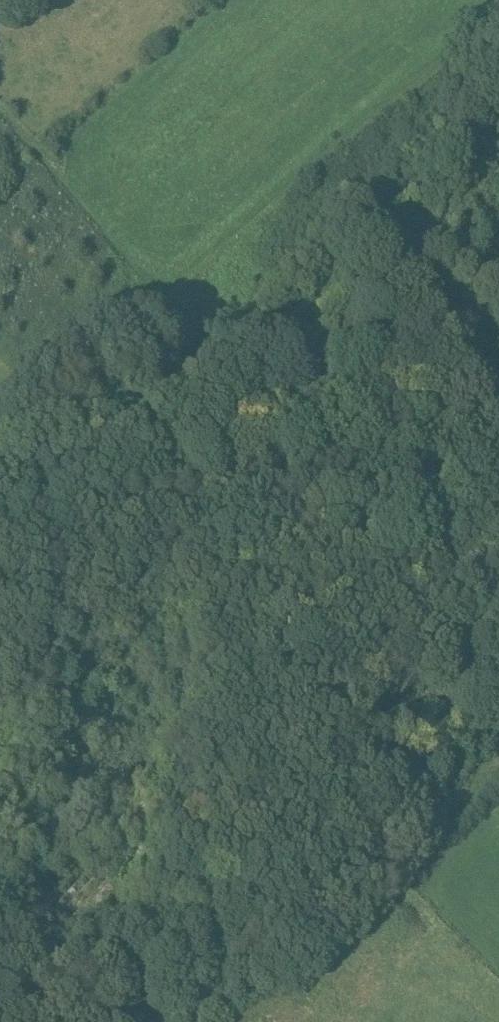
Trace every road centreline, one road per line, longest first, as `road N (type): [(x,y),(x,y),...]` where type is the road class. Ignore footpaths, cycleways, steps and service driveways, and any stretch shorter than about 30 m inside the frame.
road 1 (track): [(498,742),(354,545),(190,446)]
road 2 (track): [(0,119),(141,277),(190,446)]
road 3 (track): [(190,446),(61,447),(0,502)]

